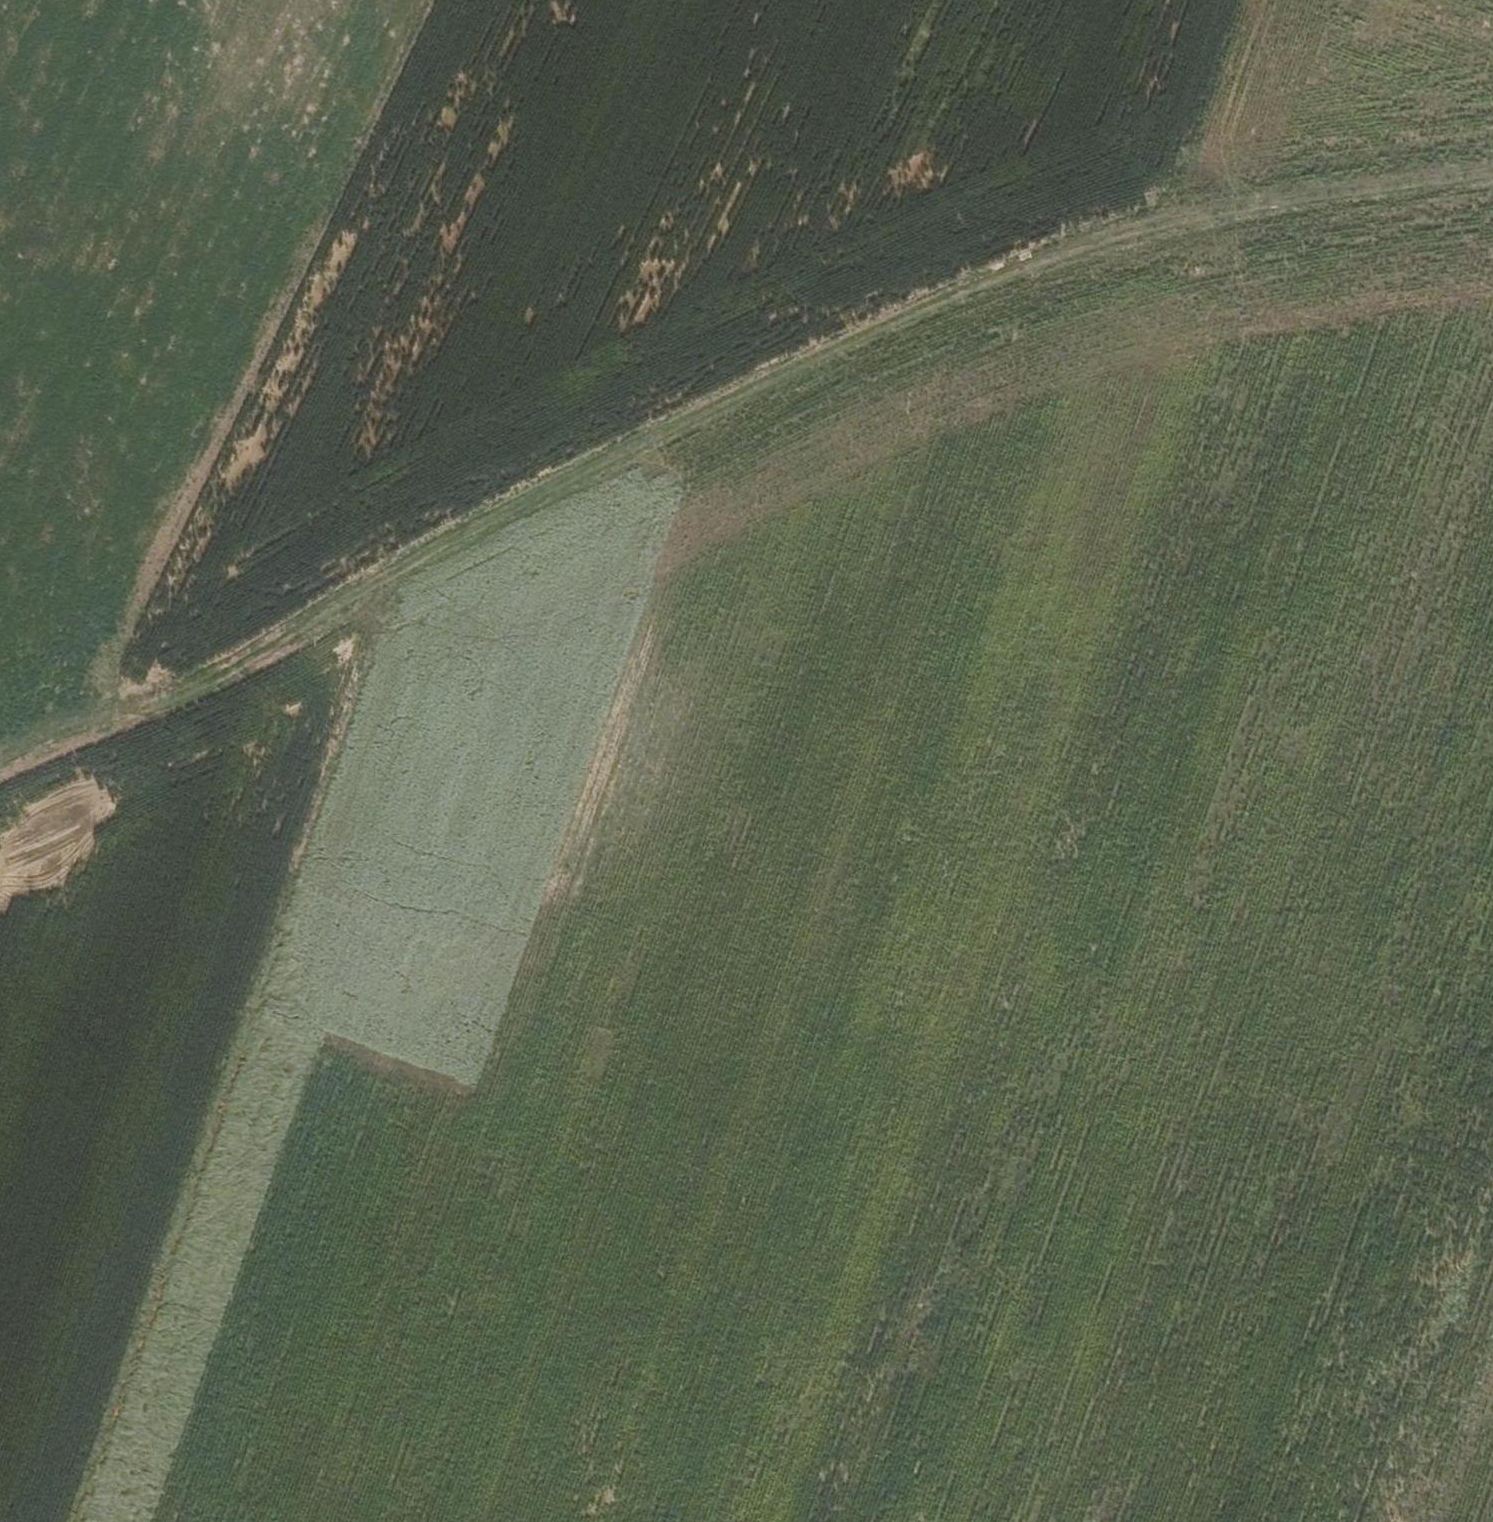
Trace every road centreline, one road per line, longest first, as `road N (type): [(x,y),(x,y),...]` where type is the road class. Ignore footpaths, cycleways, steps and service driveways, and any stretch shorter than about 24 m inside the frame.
road 1 (track): [(1492,177),(1239,211),(1020,272),(801,364),(461,531),(277,649),(0,778)]

